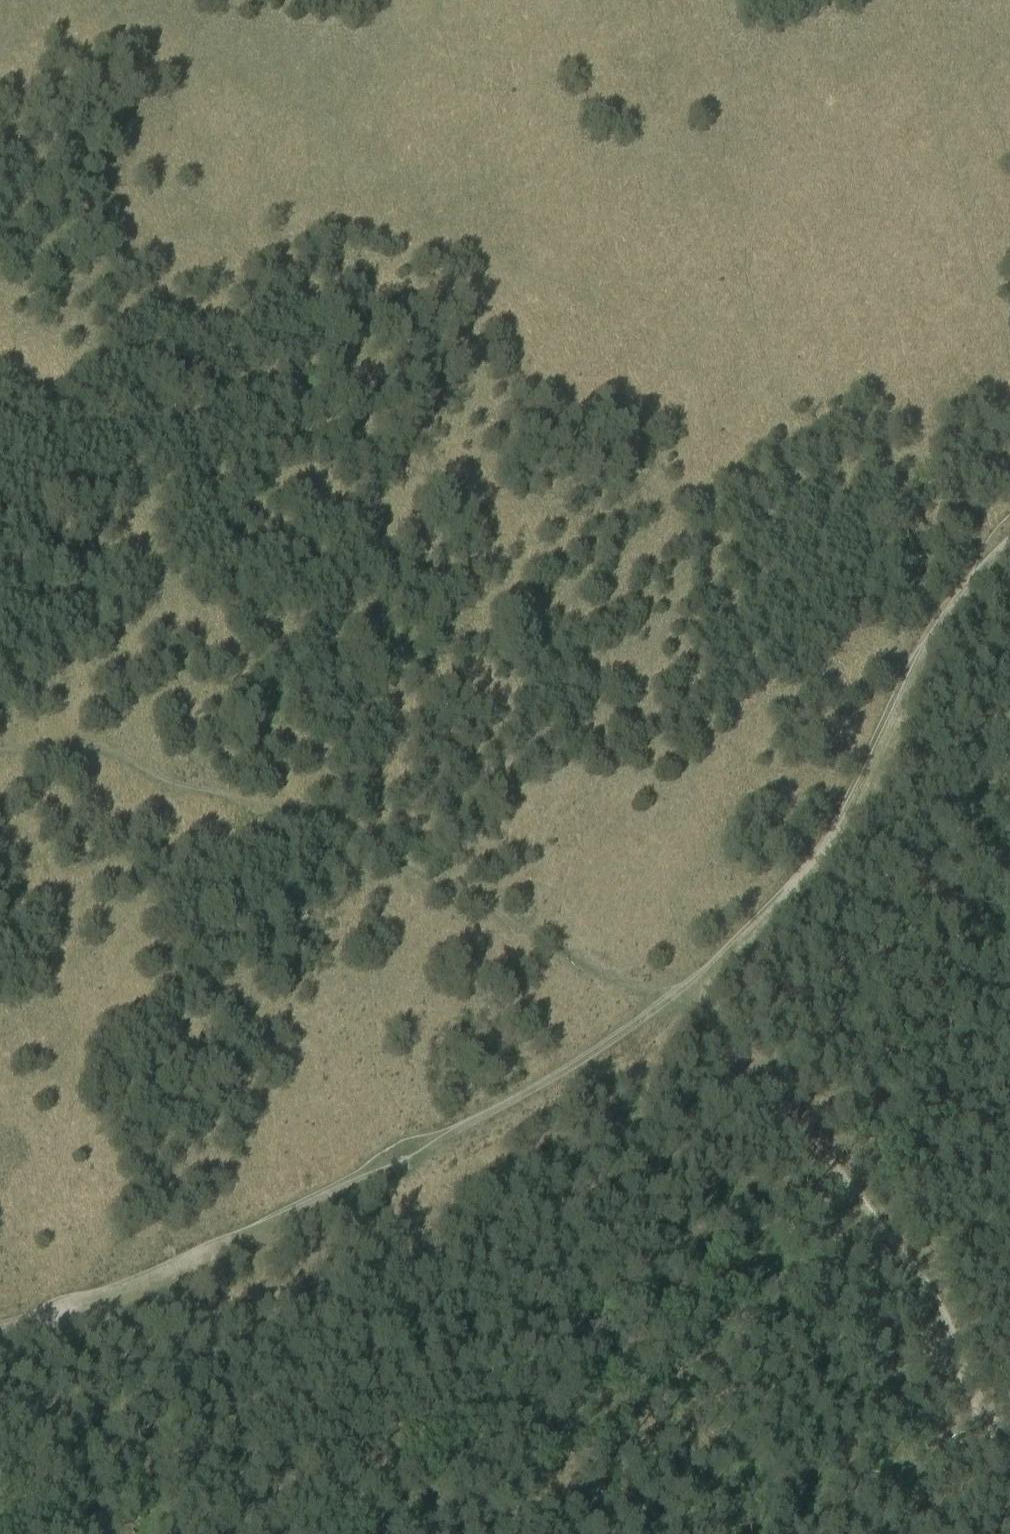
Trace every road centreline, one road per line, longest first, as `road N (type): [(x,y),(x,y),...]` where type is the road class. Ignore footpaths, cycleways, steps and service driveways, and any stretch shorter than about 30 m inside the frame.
road 1 (track): [(0,1340),(156,1273),(243,1249),(523,1098),(678,994)]
road 2 (track): [(1009,1454),(959,1385),(906,1273),(842,1173),(697,1001),(678,994)]
road 3 (track): [(678,994),(764,925),(813,870),(860,804),(942,632),(1009,550)]

